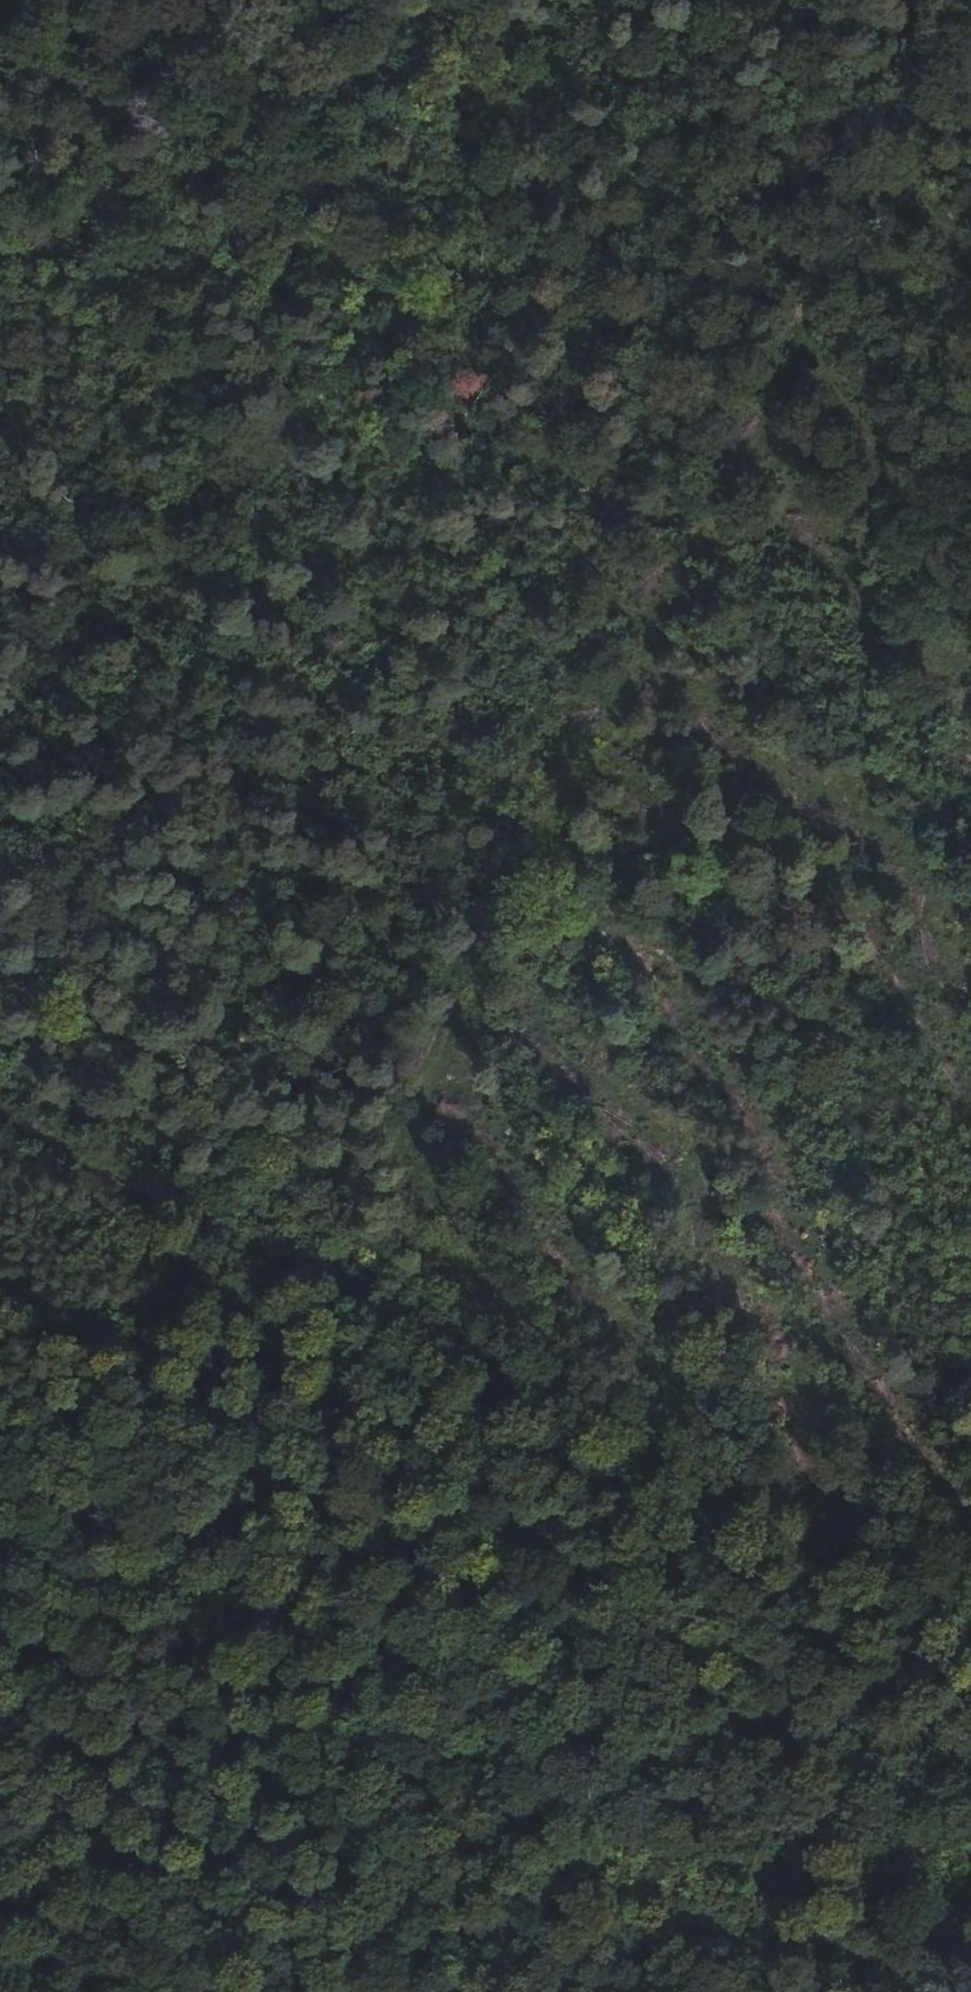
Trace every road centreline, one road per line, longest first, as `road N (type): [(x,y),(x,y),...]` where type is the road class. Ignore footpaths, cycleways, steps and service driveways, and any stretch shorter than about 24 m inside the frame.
road 1 (track): [(0,1114),(970,1600)]

